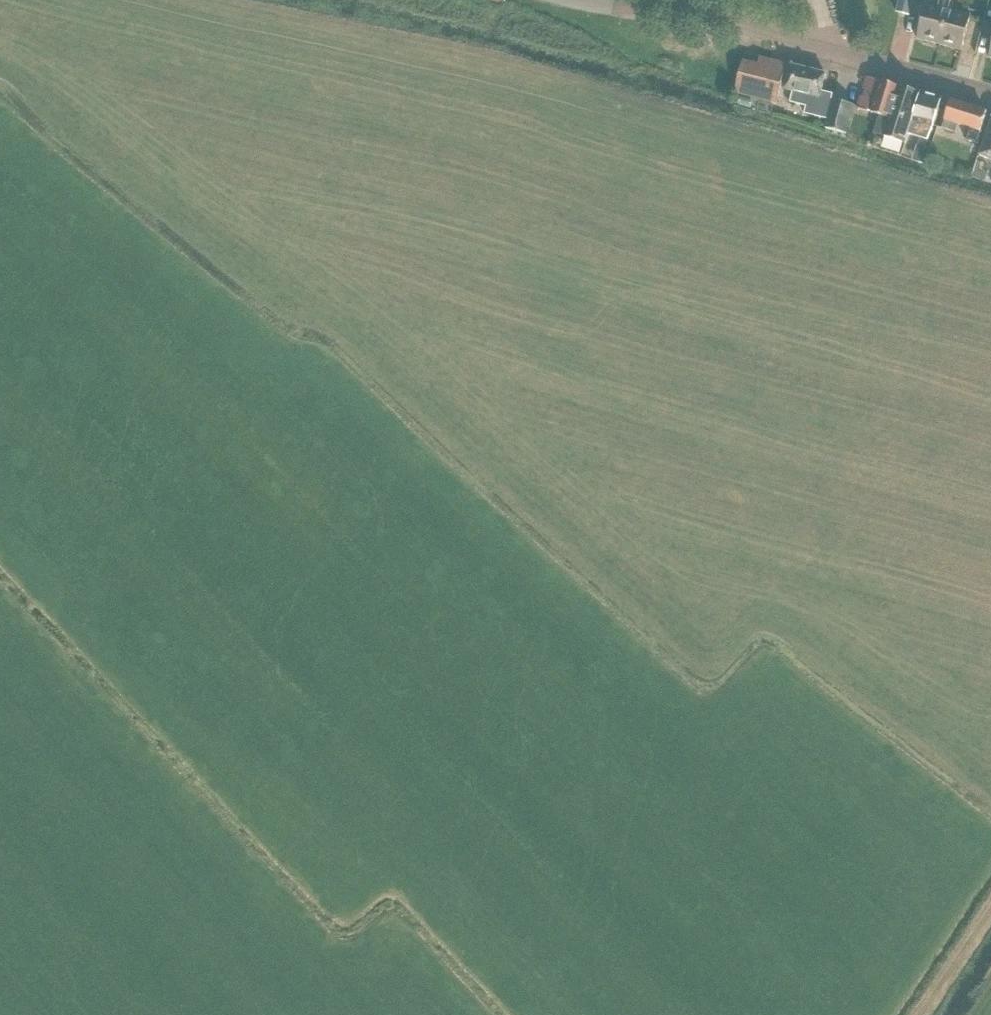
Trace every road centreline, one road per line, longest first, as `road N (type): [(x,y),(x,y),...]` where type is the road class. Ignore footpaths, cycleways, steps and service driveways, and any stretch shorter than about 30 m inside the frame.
road 1 (tertiary): [(990,97),(785,44),(774,31),(648,1),(630,10),(588,0)]

